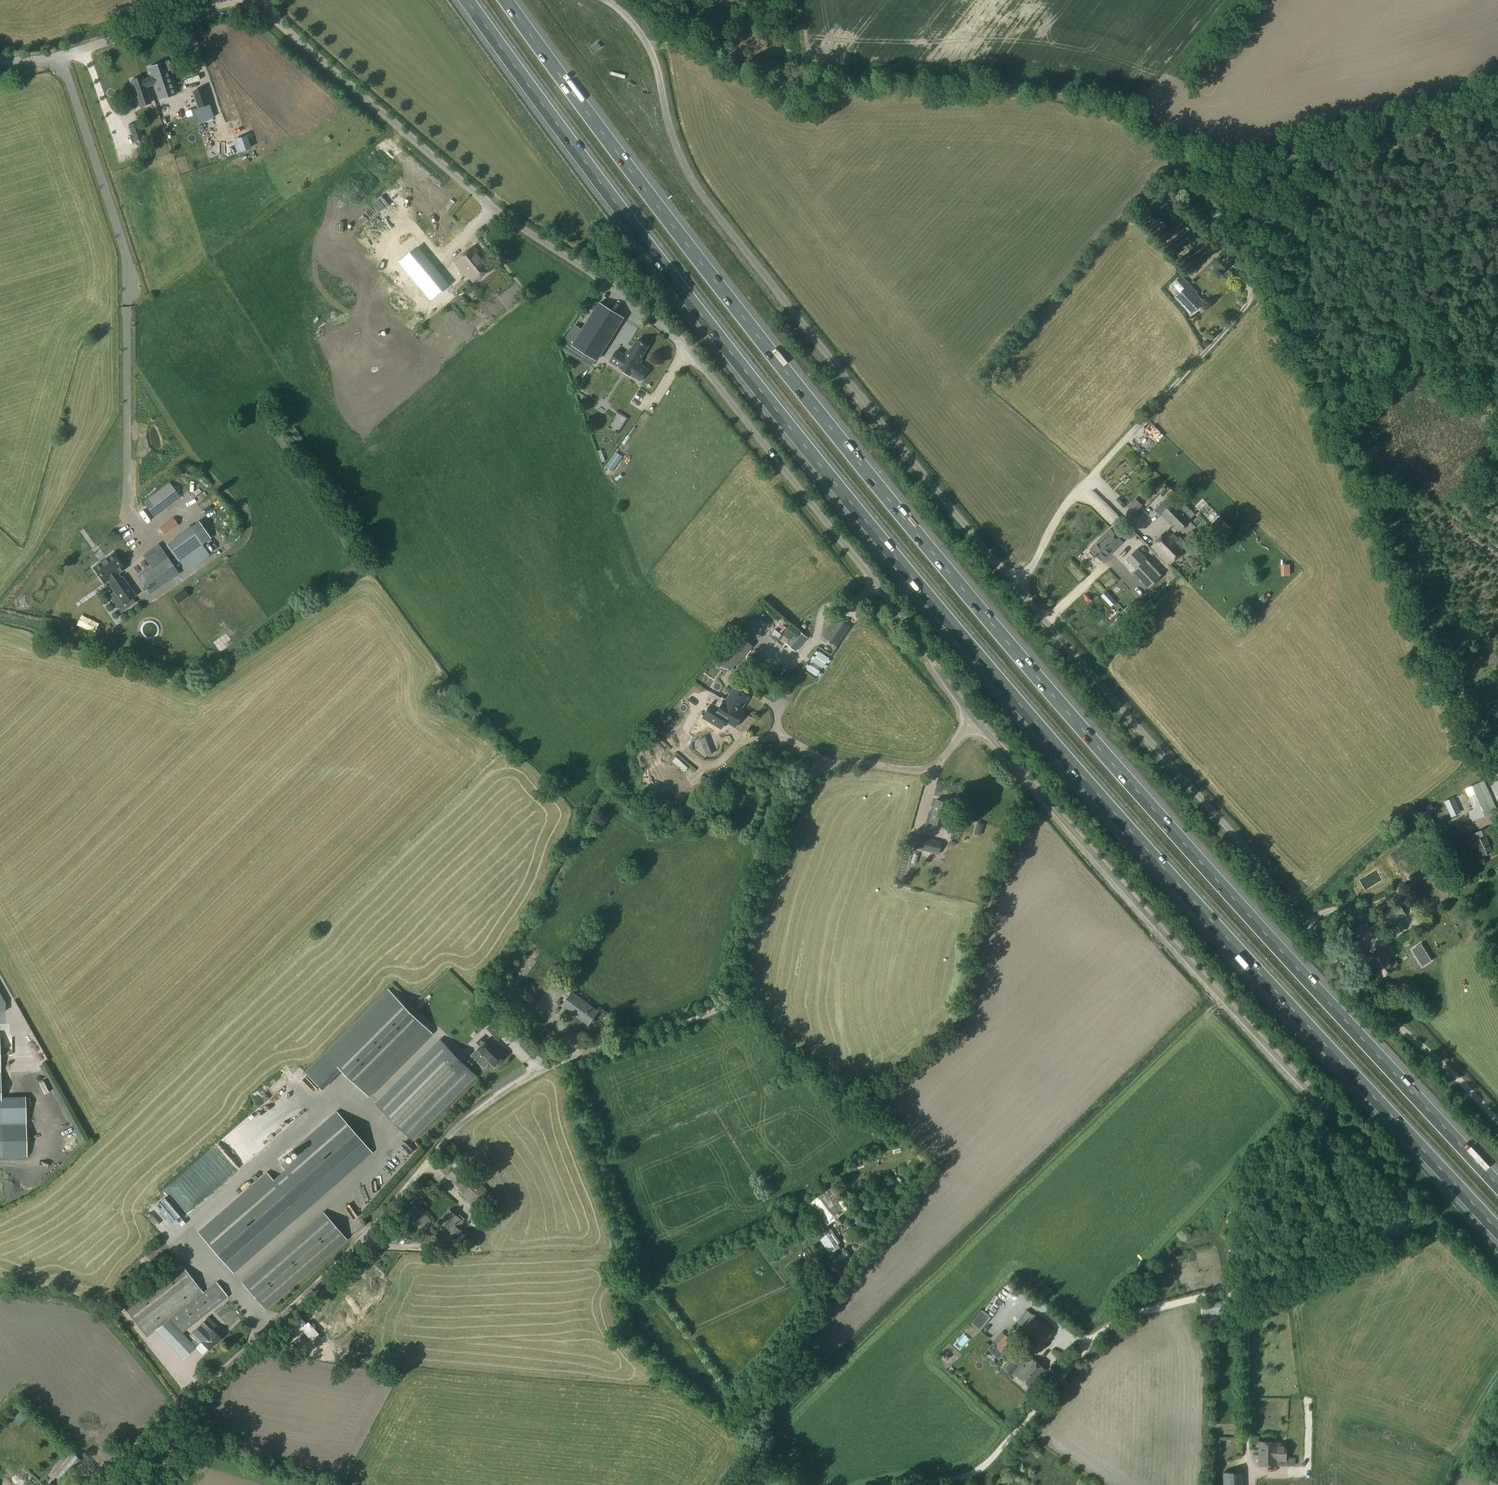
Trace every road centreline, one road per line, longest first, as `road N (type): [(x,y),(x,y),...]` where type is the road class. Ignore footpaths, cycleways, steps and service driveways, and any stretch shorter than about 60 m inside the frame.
road 1 (unclassified): [(255,0),(483,199),(662,314),(902,615),(972,716),(1402,1184),(1409,1215),(1401,1230)]
road 2 (motorway): [(465,0),(888,548),(1066,761),(1497,1233)]
road 3 (motorway): [(1497,1187),(1081,729),(908,524),(642,187),(507,0)]
road 4 (unclassified): [(1497,1116),(1326,951),(712,212),(680,159),(644,36),(606,0)]
road 5 (track): [(181,1405),(366,1233),(476,1109),(595,1048),(671,1028),(715,1004),(740,979),(752,910),(791,799),(816,773),(857,764),(937,766),(972,716)]
road 6 (track): [(918,1484),(981,1470),(1111,1323),(1258,1290),(1401,1230)]
road 7 (track): [(1017,585),(1060,509),(1250,288),(1170,203)]
road 8 (unclassified): [(0,59),(51,58),(234,0)]
road 9 (track): [(181,1405),(210,1440),(322,1484)]

